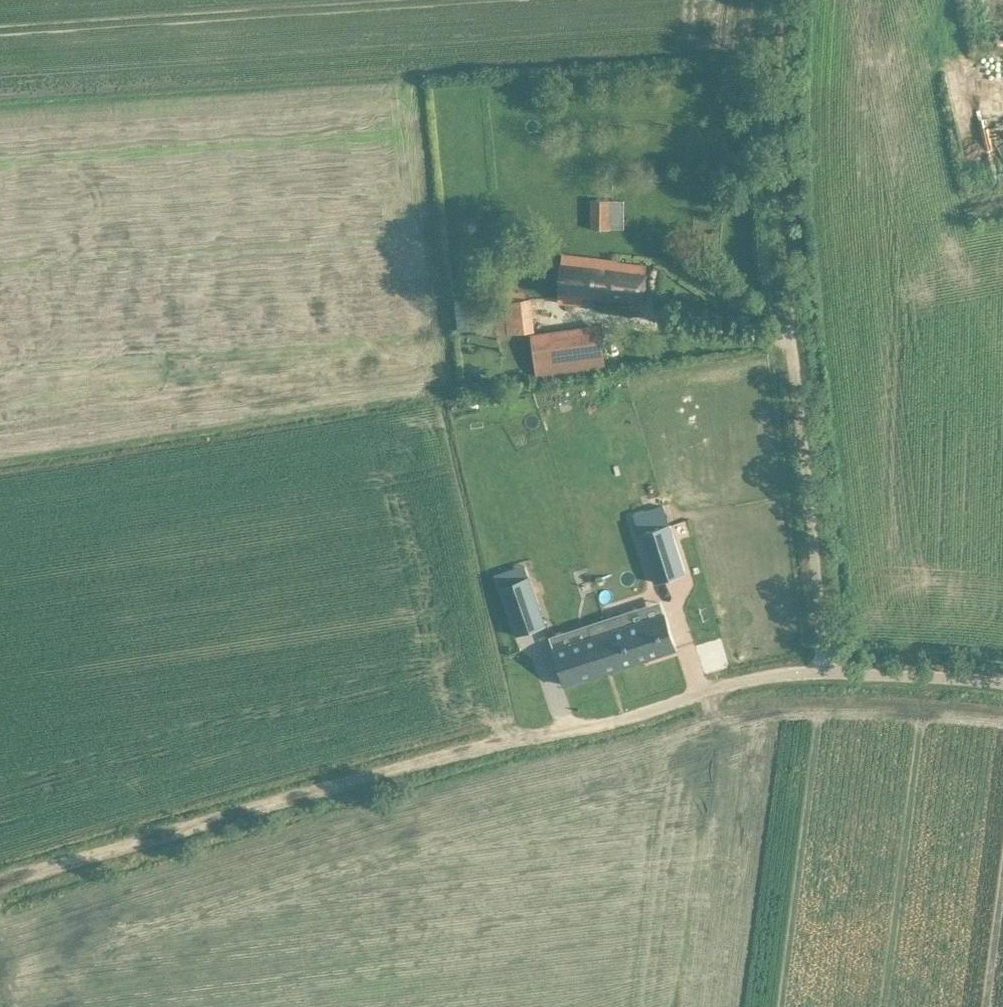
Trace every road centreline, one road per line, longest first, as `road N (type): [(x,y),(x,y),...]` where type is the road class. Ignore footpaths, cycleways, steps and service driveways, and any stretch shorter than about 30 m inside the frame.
road 1 (track): [(0,888),(356,774),(613,719)]
road 2 (unclassified): [(826,671),(789,322)]
road 3 (track): [(789,322),(777,174),(783,0)]
road 4 (unclassified): [(613,719),(767,674),(826,671)]
road 5 (unclassified): [(1002,683),(826,671)]

